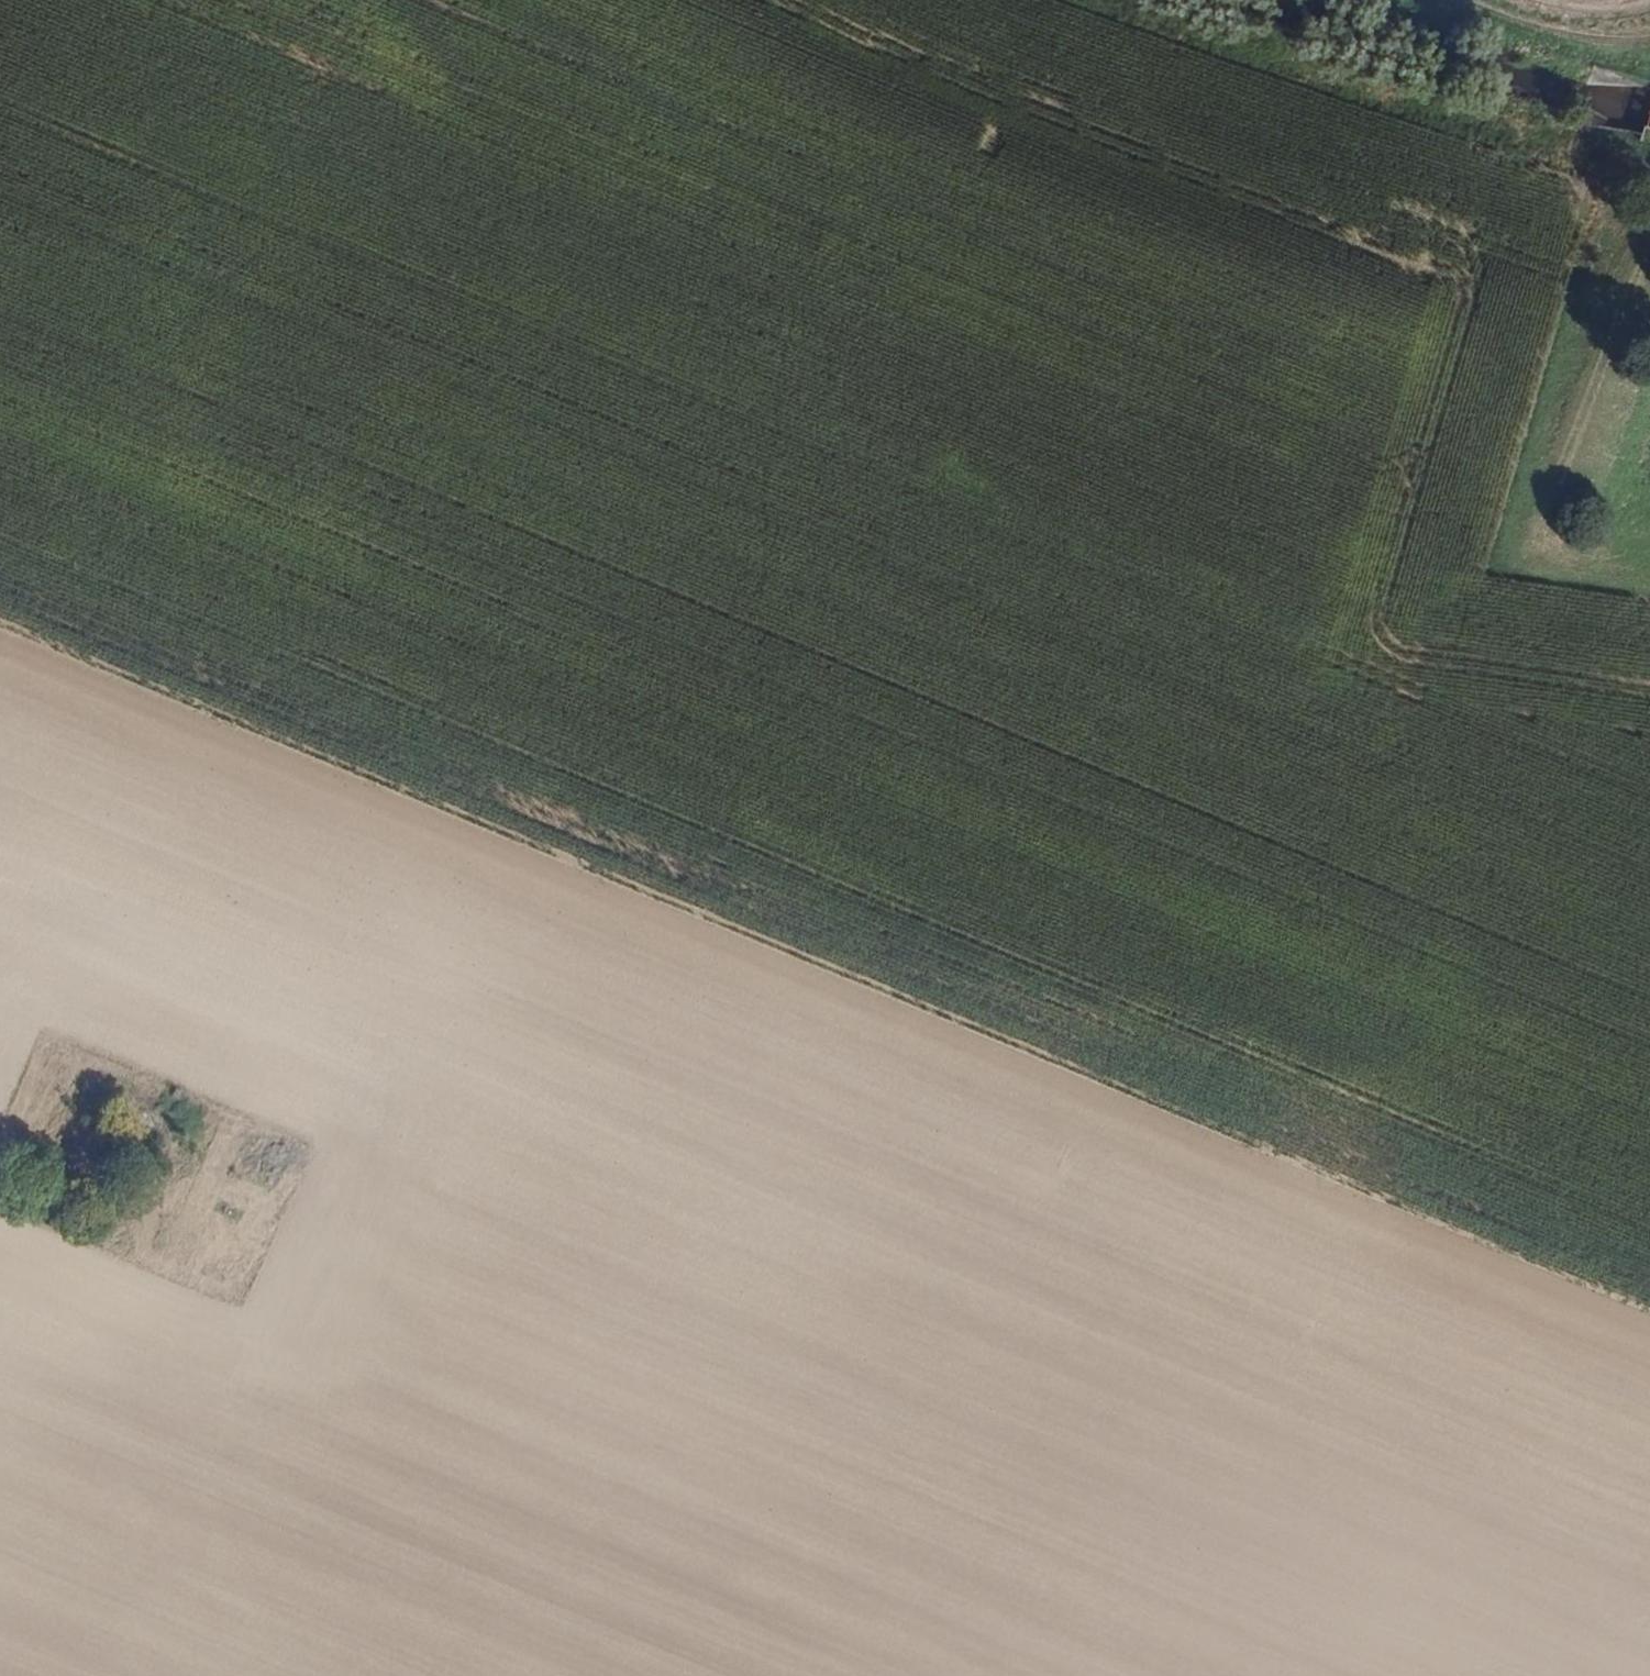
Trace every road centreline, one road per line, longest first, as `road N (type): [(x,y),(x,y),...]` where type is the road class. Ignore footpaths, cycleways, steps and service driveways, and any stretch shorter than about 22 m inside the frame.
road 1 (track): [(1649,30),(1621,41),(1460,0)]

